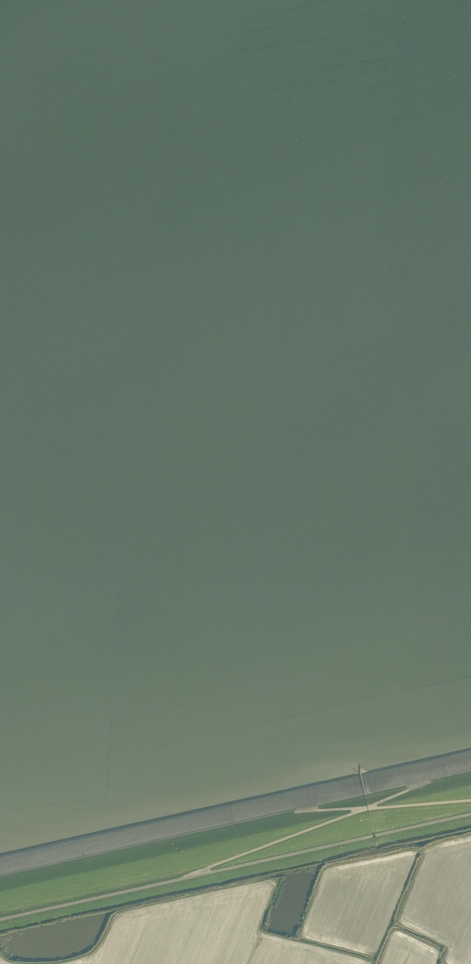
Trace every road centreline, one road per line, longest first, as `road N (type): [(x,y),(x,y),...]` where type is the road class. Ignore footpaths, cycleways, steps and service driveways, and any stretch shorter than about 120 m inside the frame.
road 1 (track): [(0,875),(356,795)]

